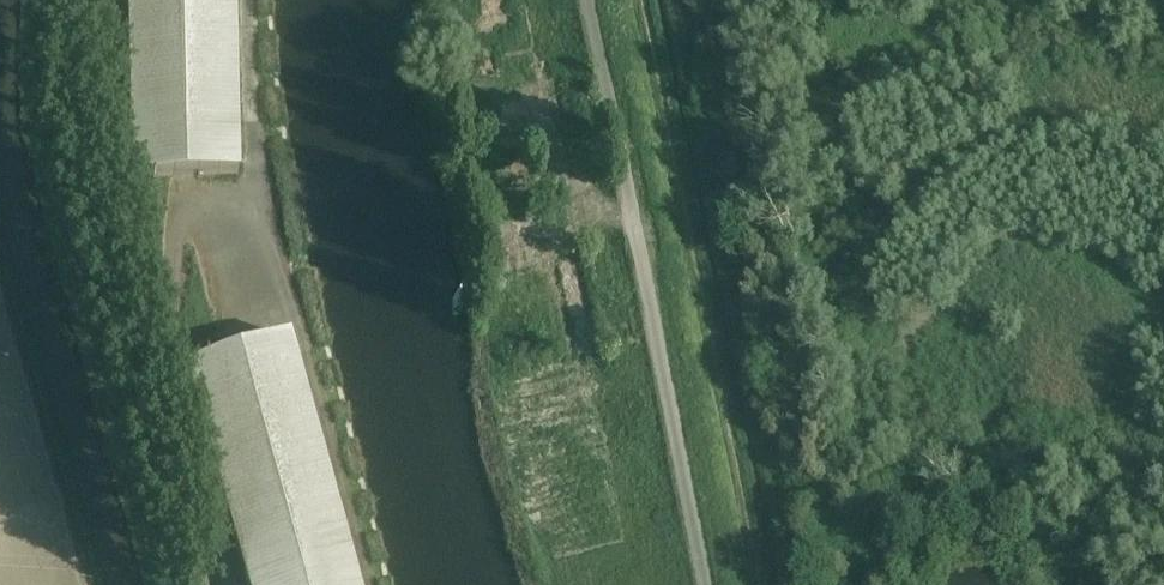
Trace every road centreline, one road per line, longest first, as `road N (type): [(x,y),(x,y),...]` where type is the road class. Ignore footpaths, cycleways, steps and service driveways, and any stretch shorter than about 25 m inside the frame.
road 1 (unclassified): [(707,584),(586,0)]
road 2 (track): [(757,584),(643,0)]
road 3 (unclassified): [(99,0),(102,109),(116,192),(202,501)]

